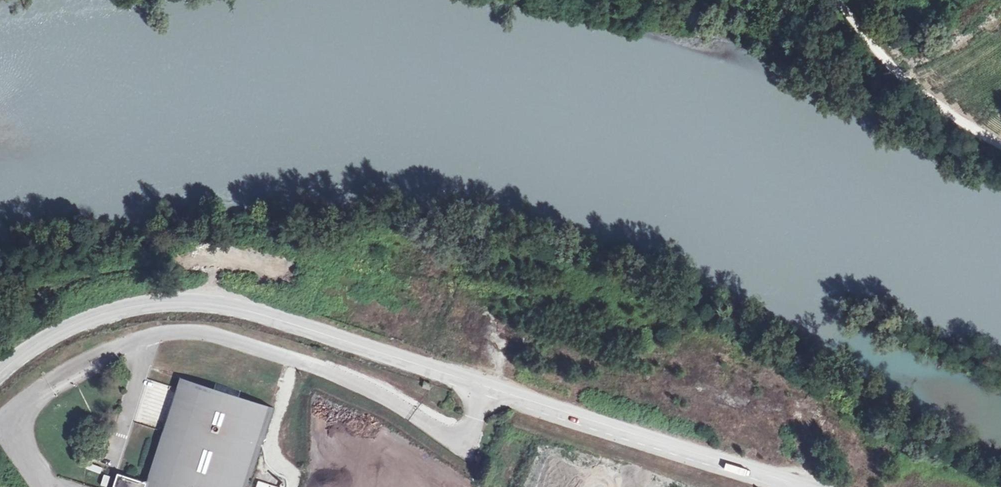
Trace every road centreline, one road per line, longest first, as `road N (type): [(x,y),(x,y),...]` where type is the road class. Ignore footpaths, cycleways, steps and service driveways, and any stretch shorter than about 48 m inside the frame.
road 1 (tertiary): [(0,373),(111,310),(210,305),(806,486)]

